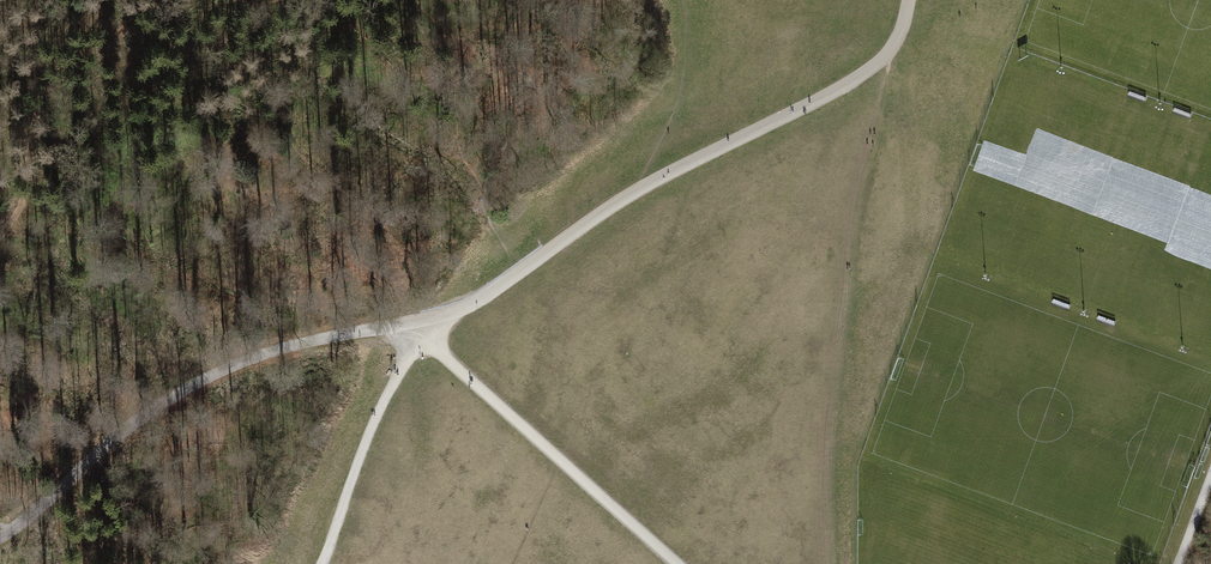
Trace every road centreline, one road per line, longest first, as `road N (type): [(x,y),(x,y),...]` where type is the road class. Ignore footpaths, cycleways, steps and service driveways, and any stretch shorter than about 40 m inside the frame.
road 1 (track): [(417,332),(668,174),(851,84),(897,44),(910,0)]
road 2 (track): [(0,538),(133,423),(234,364),(374,330),(417,332)]
road 3 (track): [(679,563),(417,332)]
road 4 (track): [(322,563),(417,332)]

